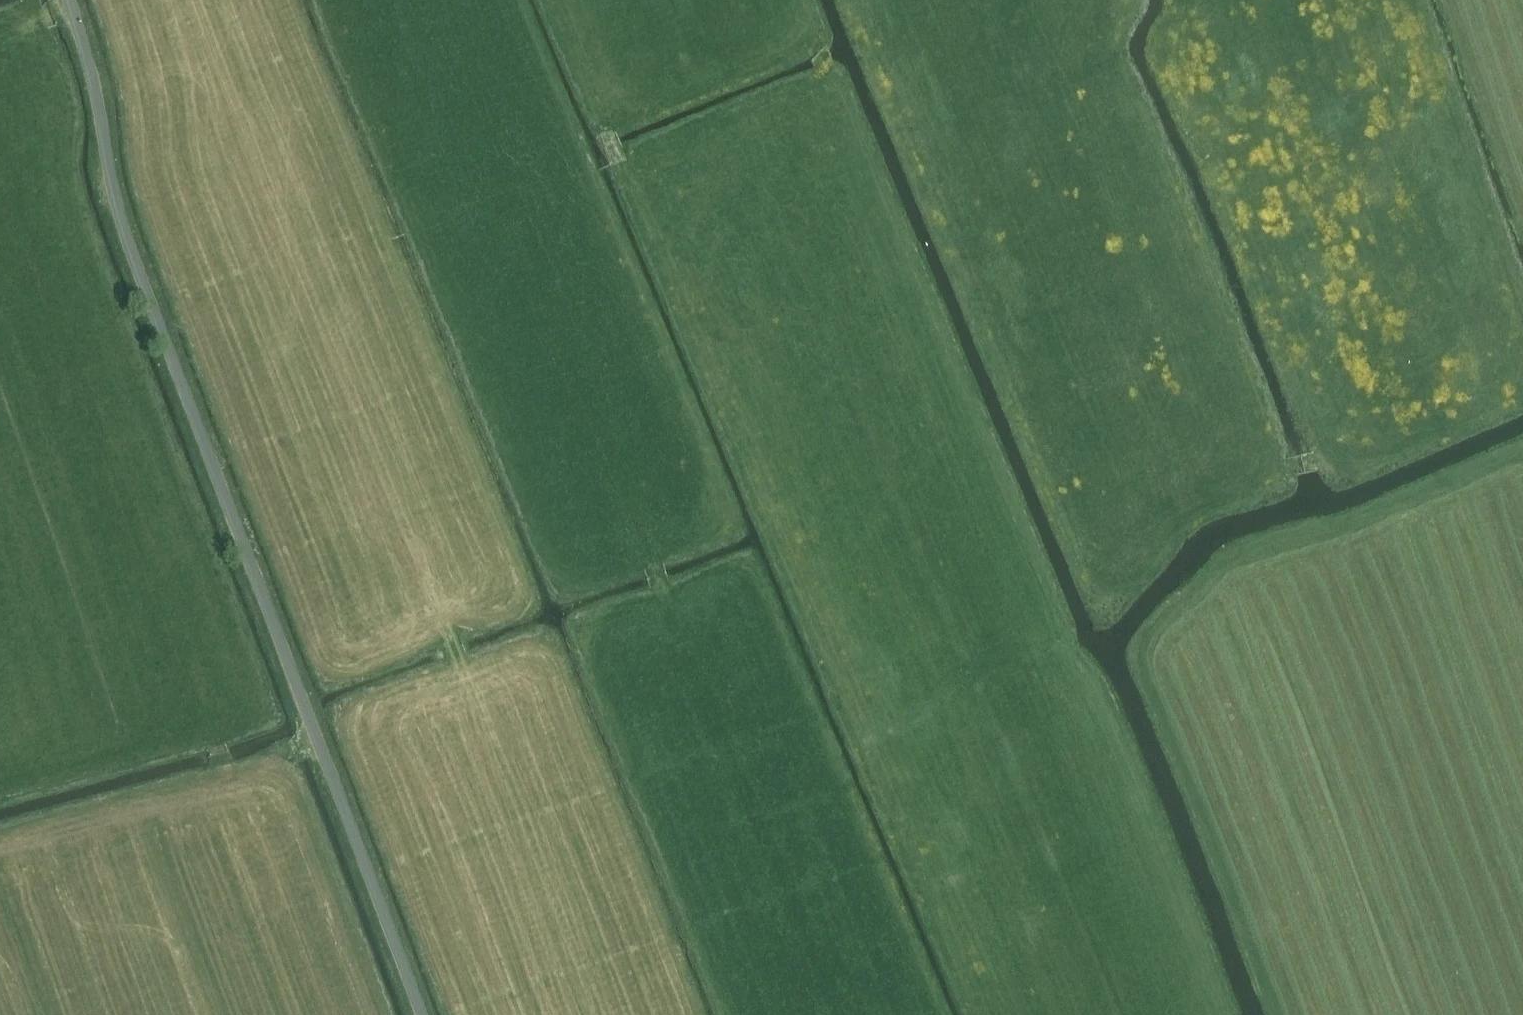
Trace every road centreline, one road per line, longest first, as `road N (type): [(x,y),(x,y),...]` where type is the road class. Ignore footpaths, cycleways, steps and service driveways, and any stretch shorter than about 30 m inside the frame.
road 1 (unclassified): [(422,1014),(129,240),(73,0)]

